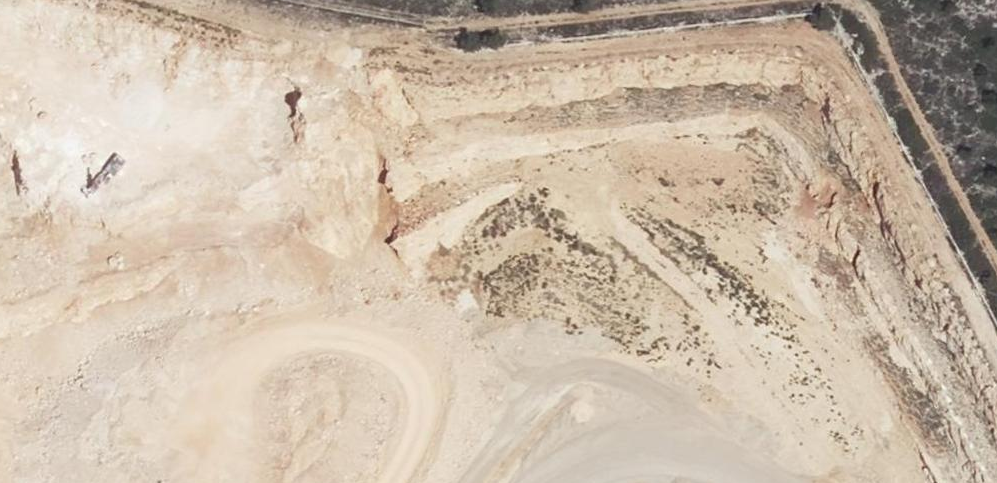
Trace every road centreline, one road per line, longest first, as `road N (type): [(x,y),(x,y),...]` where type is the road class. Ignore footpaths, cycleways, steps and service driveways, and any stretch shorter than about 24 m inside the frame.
road 1 (track): [(226,52),(734,0)]
road 2 (track): [(852,0),(873,13),(996,260)]
road 3 (track): [(0,77),(226,52)]

